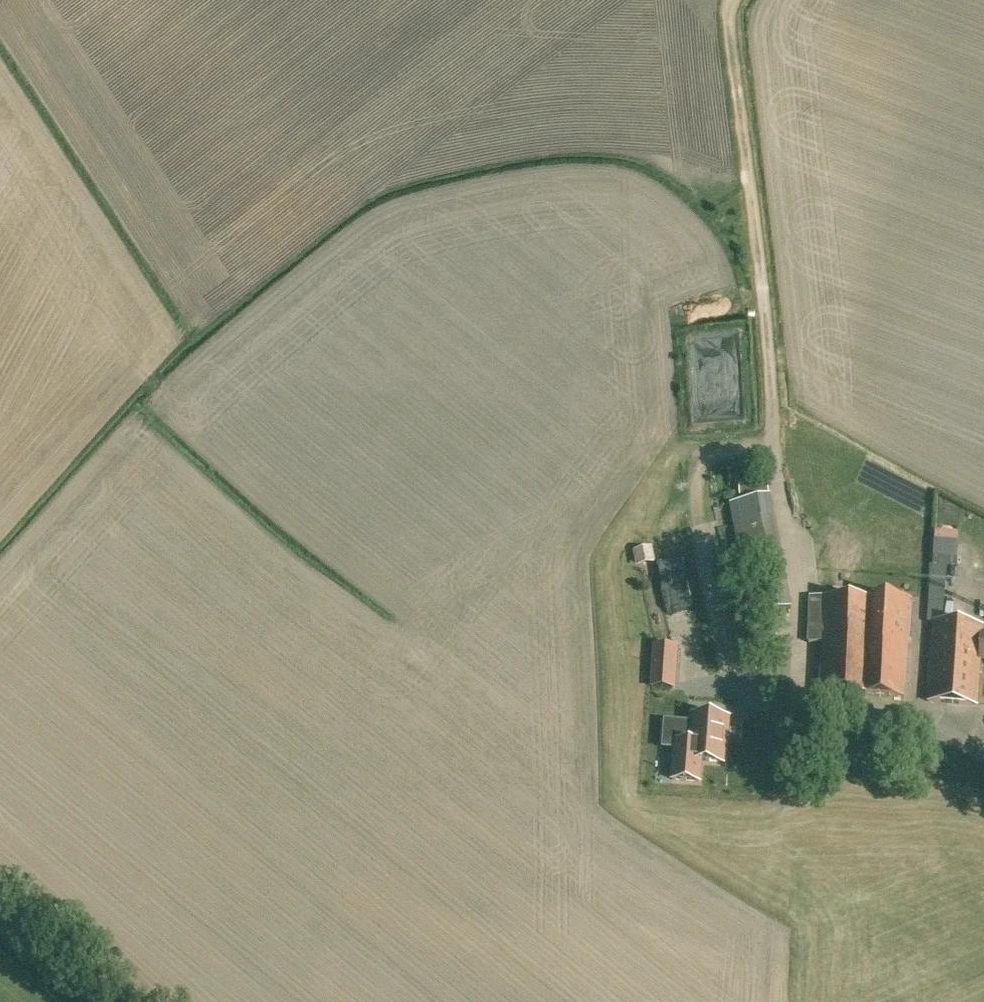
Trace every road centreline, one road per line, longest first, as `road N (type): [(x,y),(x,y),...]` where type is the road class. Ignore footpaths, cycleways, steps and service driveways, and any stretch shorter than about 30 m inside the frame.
road 1 (track): [(711,531),(704,478),(713,463),(776,445),(731,0)]

